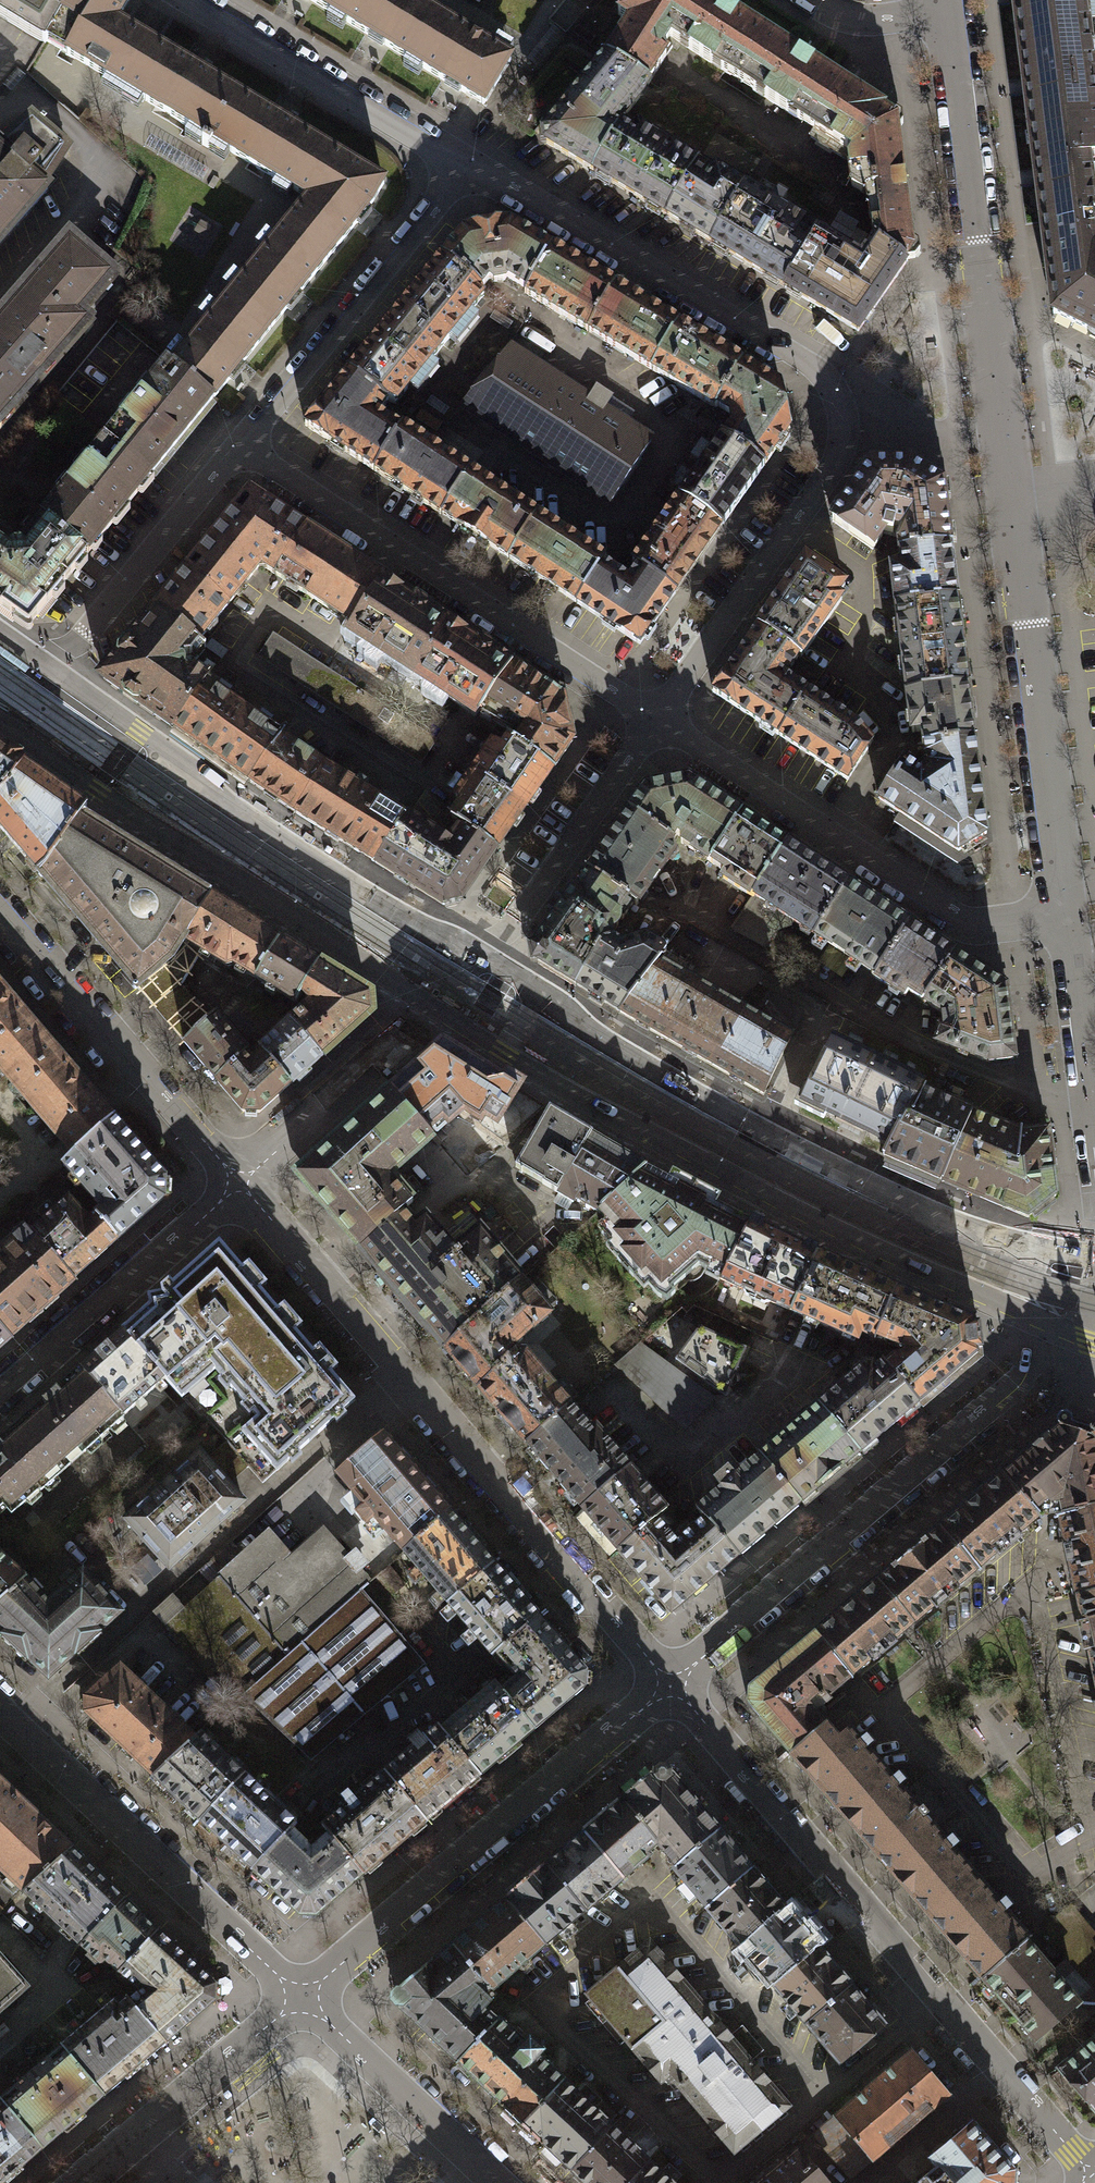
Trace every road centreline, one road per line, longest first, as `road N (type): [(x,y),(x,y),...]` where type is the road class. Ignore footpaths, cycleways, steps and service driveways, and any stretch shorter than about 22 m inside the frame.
road 1 (residential): [(467,166),(807,361),(841,406),(844,435),(829,474),(655,720)]
road 2 (tertiary): [(1094,1259),(999,1239),(839,1170),(695,1096),(470,949)]
road 3 (tertiary): [(418,1000),(760,1190),(1036,1320)]
road 4 (residential): [(667,1688),(1090,2180)]
road 5 (residential): [(1036,1320),(1025,1370),(1010,1389),(667,1688)]
road 6 (residential): [(15,1726),(403,1374)]
road 7 (tertiary): [(470,949),(415,925),(284,841),(39,660)]
road 8 (residential): [(1015,519),(946,15)]
road 9 (tertiary): [(0,721),(418,1000)]
road 10 (residential): [(655,720),(238,447)]
road 11 (residential): [(667,1688),(306,1994)]
road 12 (residential): [(1067,915),(985,924),(950,916),(655,720)]
road 13 (residential): [(403,1374),(667,1688)]
road 14 (residential): [(1067,915),(1015,519)]
road 15 (residential): [(306,1994),(15,1726)]
road 16 (residential): [(0,908),(238,1185)]
road 17 (residential): [(467,166),(238,447)]
road 18 (residential): [(195,0),(467,166)]
road 19 (residential): [(238,1185),(0,1396)]
road 20 (residential): [(655,720),(519,918),(470,949)]
road 21 (residential): [(238,447),(85,633),(39,660)]
road 22 (residential): [(504,2182),(306,1994)]
road 23 (residential): [(418,1000),(383,1055),(238,1185)]
road 24 (residential): [(238,1185),(403,1374)]
road 25 (residential): [(306,1994),(136,2137)]
road 26 (residential): [(1094,1099),(1067,915)]
road 27 (residential): [(946,15),(873,21),(818,0)]

